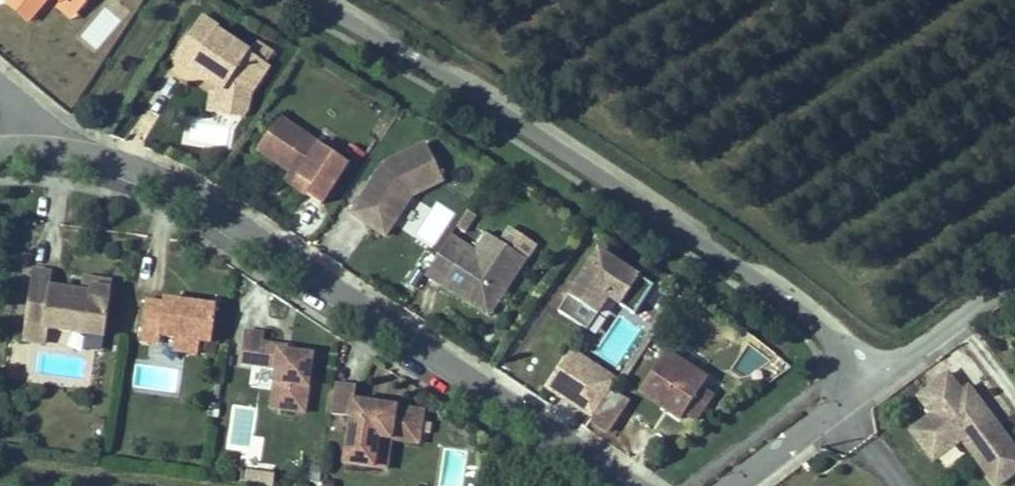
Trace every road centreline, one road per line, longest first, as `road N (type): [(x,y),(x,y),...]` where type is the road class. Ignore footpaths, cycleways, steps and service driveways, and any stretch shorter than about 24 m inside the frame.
road 1 (residential): [(631,485),(214,206),(73,149)]
road 2 (residential): [(354,0),(500,87),(885,369)]
road 3 (residential): [(885,369),(1014,268)]
road 4 (residential): [(733,485),(840,404)]

